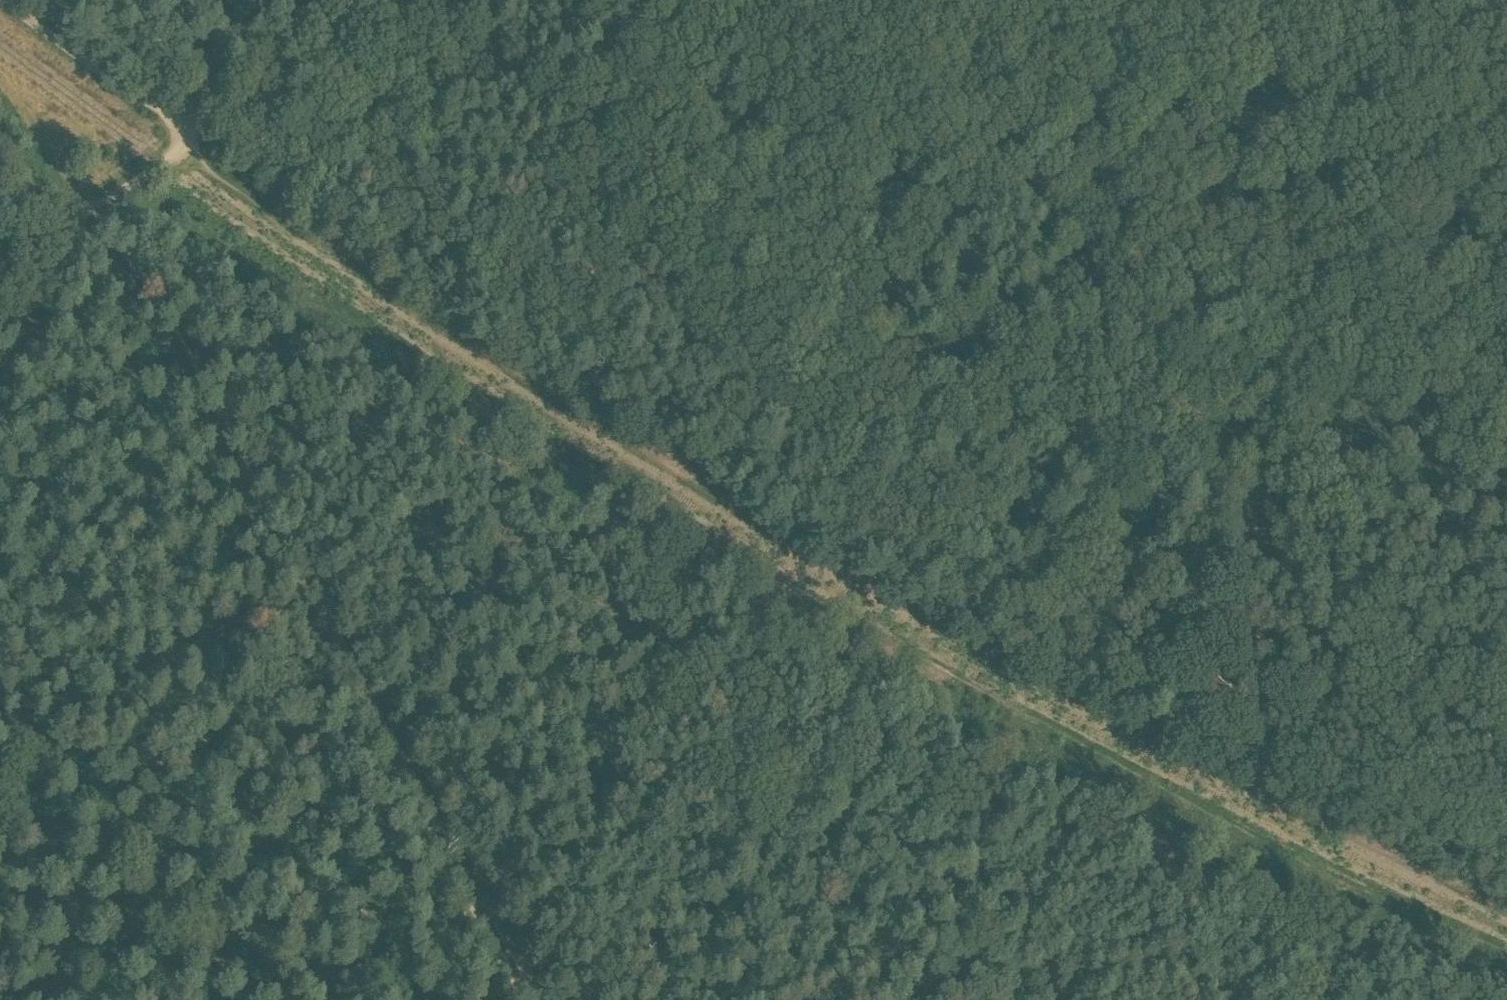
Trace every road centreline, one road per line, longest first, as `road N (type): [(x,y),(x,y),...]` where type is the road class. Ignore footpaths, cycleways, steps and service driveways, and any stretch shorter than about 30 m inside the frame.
road 1 (track): [(315,582),(354,673),(398,737),(397,760),(414,774),(542,999)]
road 2 (track): [(98,202),(315,582)]
road 3 (track): [(0,765),(119,687),(315,582)]
road 4 (track): [(203,124),(260,84),(349,0)]
road 5 (track): [(203,124),(151,173),(98,202)]
road 6 (track): [(183,0),(203,124)]

